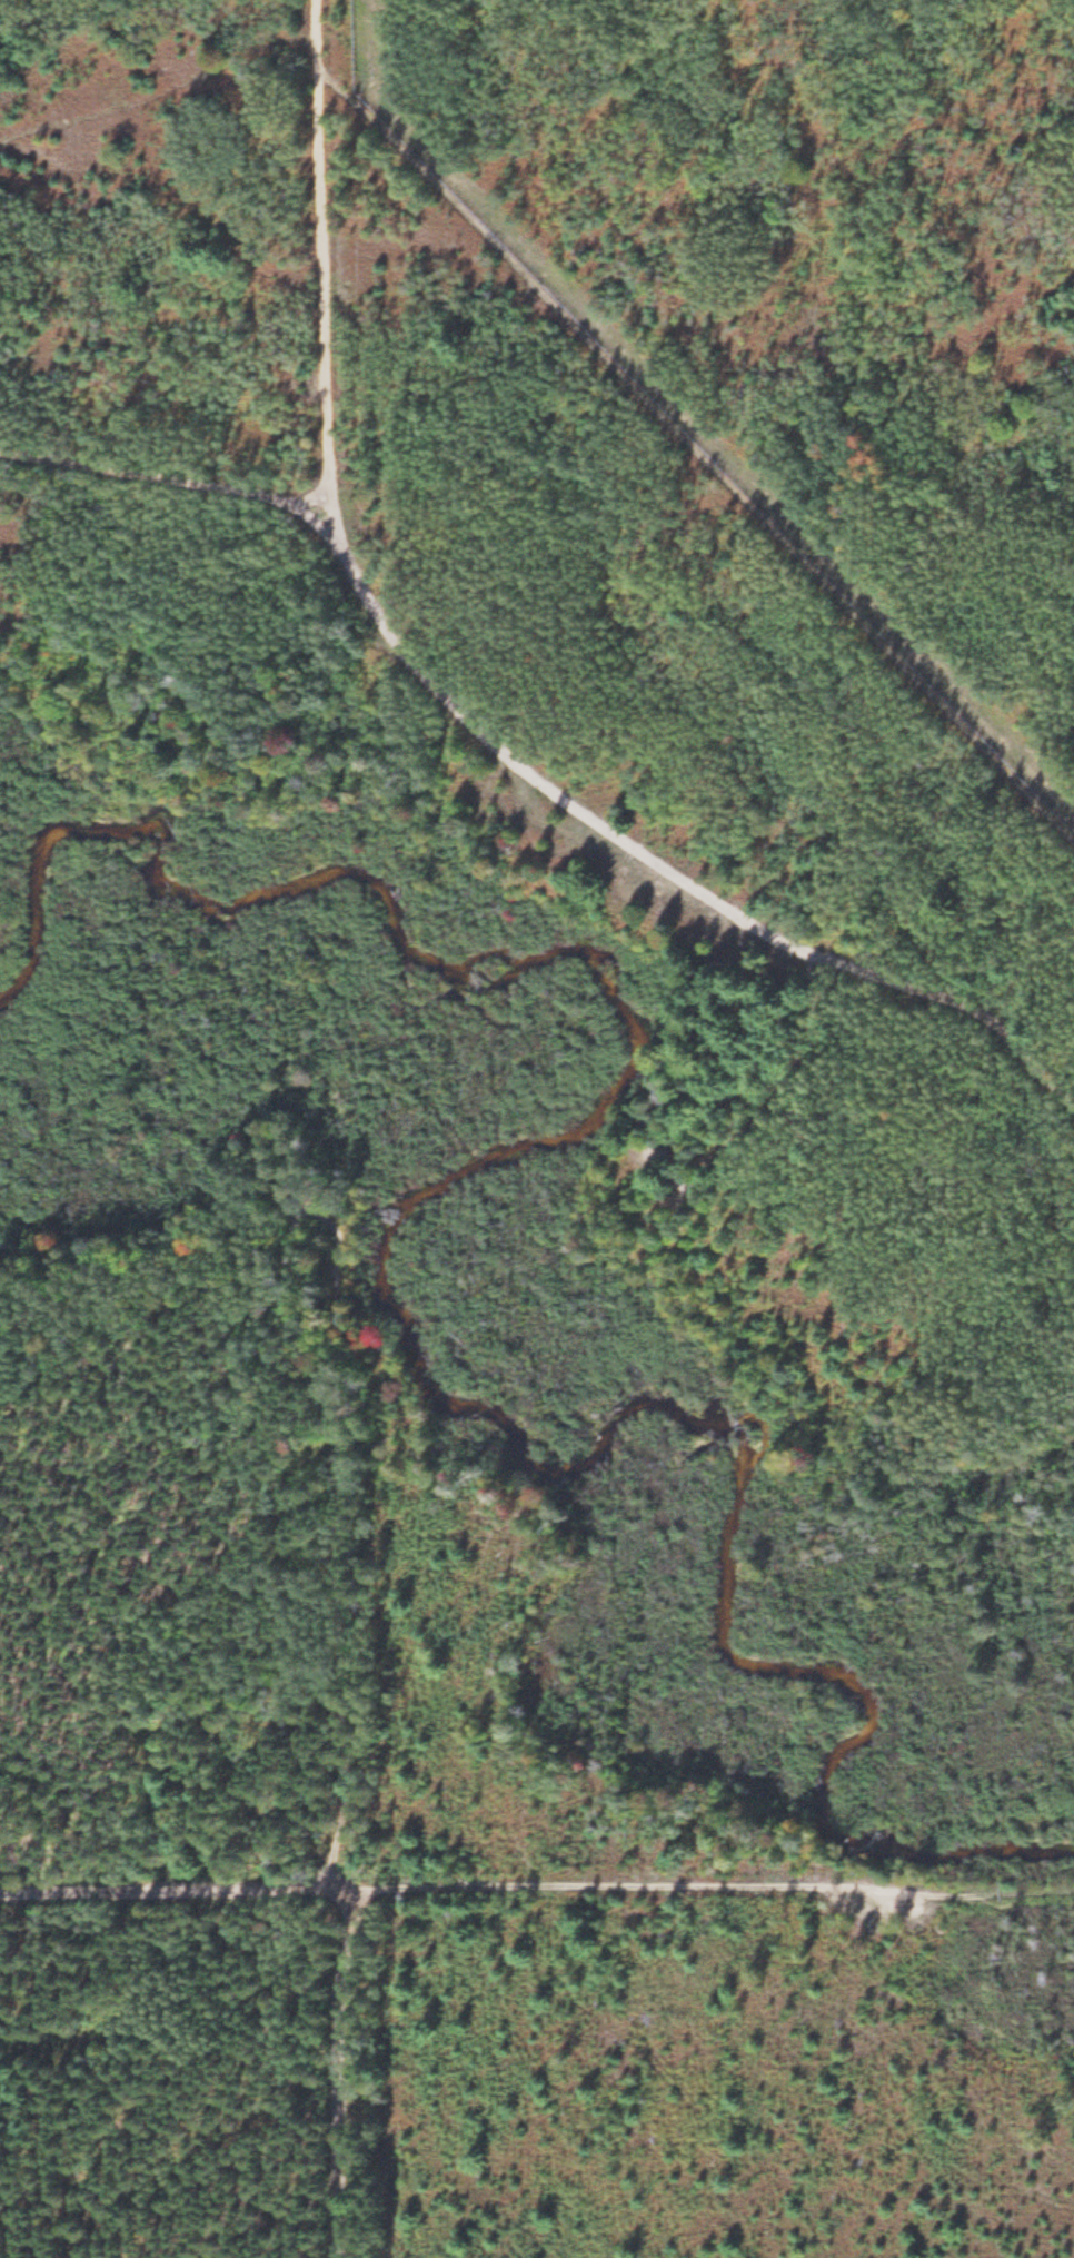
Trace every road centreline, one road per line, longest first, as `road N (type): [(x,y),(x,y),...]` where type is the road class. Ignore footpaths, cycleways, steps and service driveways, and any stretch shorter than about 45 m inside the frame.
road 1 (track): [(347,2257),(345,1974),(352,1923),(347,1892),(334,1878),(345,1808),(337,1272)]
road 2 (track): [(334,514),(350,566),(395,645),(570,818),(696,900),(818,965),(974,1014),(1010,1038),(1073,1104)]
road 3 (track): [(1024,1898),(842,1888),(347,1892)]
road 4 (track): [(334,514),(316,0)]
road 5 (residential): [(347,1892),(0,1897)]
road 6 (track): [(0,455),(334,514)]
road 7 (track): [(337,1272),(338,1231),(305,1209),(295,1215),(292,1232),(337,1272)]

